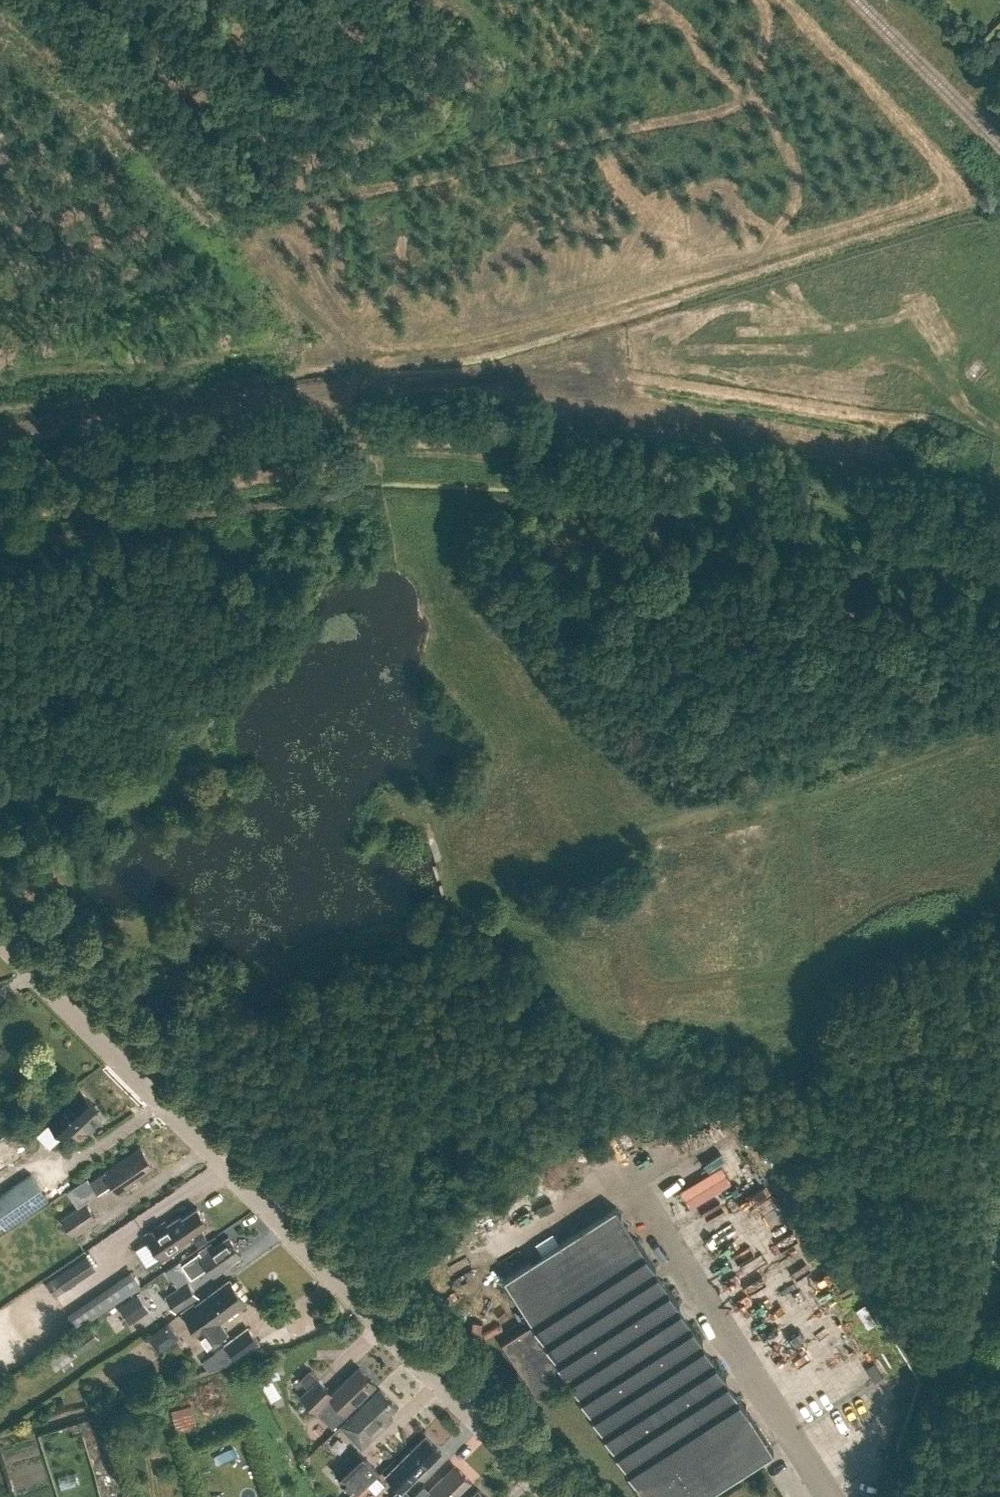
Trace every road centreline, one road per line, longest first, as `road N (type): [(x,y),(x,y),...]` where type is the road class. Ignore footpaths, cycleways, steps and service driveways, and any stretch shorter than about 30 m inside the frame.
road 1 (track): [(999,493),(667,439),(540,429),(200,449),(0,479)]
road 2 (residential): [(0,942),(558,1496)]

